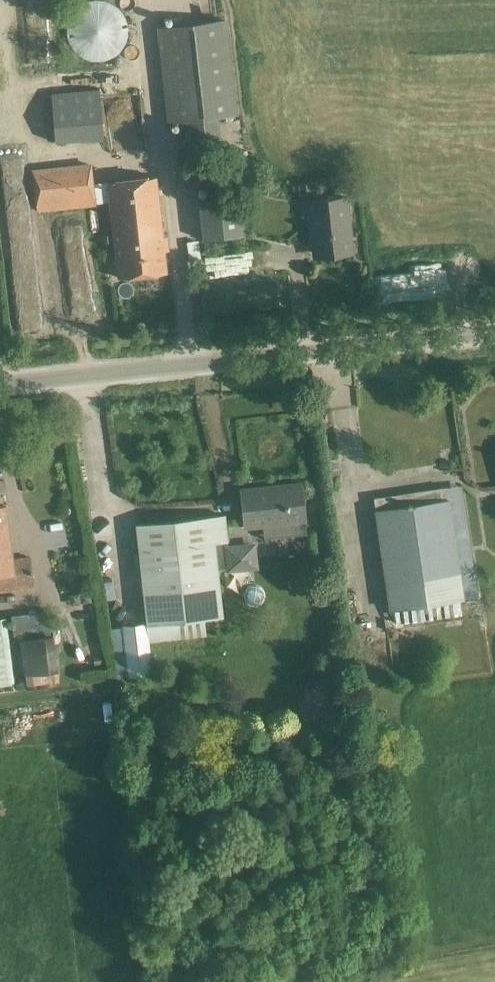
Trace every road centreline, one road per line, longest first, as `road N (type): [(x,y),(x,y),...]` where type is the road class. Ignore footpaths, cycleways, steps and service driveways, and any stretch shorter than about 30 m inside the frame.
road 1 (unclassified): [(0,389),(494,334)]

